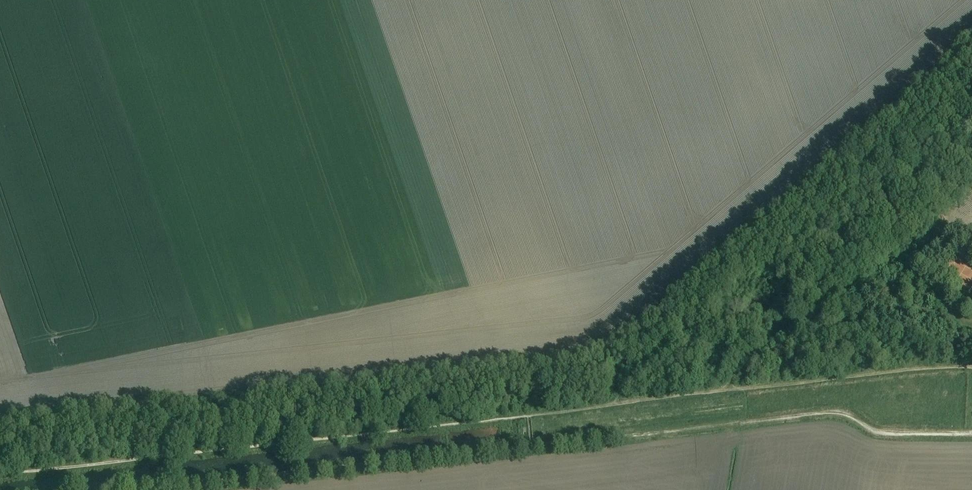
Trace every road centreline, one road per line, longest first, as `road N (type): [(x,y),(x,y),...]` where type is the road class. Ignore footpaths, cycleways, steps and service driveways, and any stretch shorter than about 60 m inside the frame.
road 1 (track): [(971,435),(883,433),(825,414),(133,489)]
road 2 (track): [(0,474),(718,390)]
road 3 (track): [(718,390),(971,366)]

